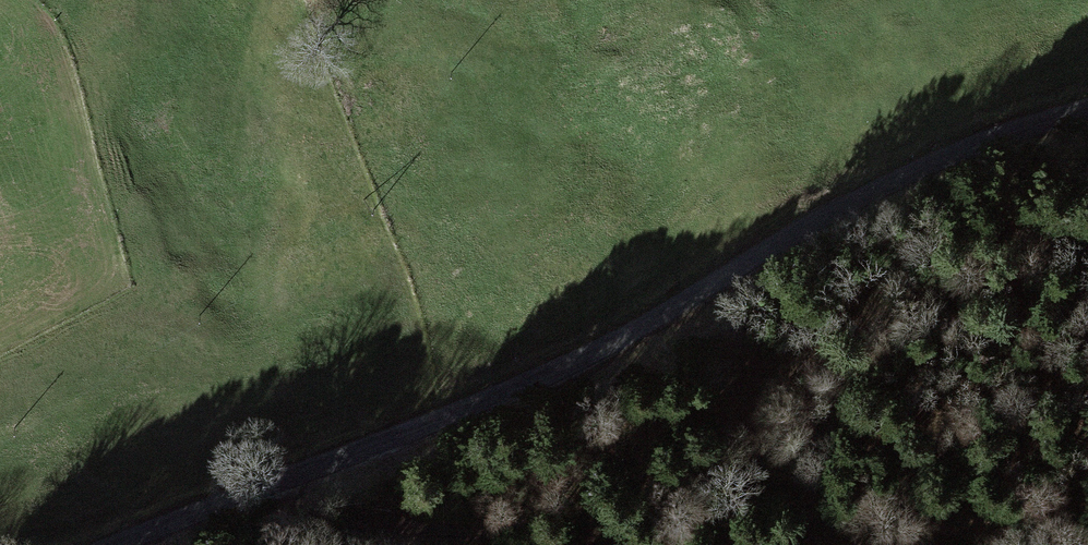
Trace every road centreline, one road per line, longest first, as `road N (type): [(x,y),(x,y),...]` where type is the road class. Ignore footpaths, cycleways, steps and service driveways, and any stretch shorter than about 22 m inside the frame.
road 1 (unclassified): [(1087,105),(972,142),(884,184),(588,350),(109,544)]
road 2 (track): [(275,482),(363,521),(809,541),(870,538),(1087,499)]

